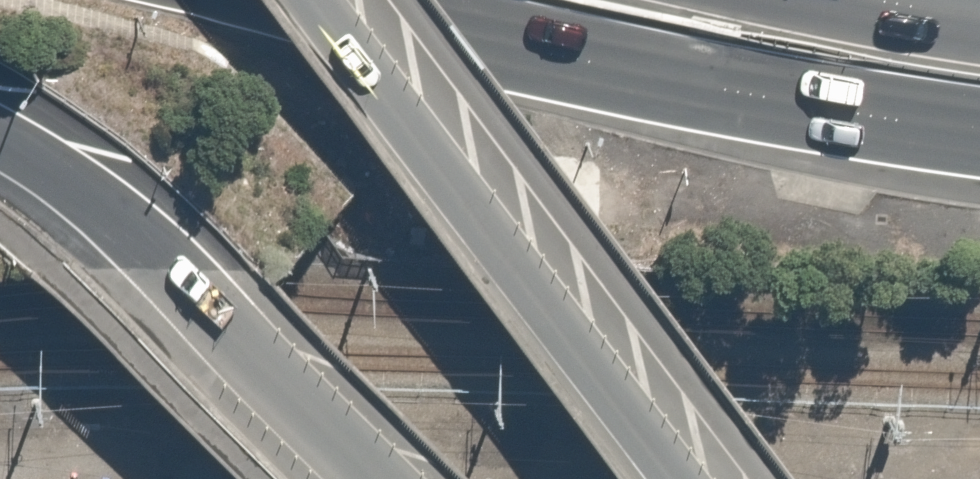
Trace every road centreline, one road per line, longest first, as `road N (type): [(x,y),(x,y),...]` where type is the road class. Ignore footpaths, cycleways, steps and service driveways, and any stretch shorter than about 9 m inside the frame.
road 1 (trunk): [(979,138),(850,119),(327,0)]
road 2 (trunk): [(341,0),(687,478)]
road 3 (trunk): [(378,478),(169,268),(47,178),(0,154)]

